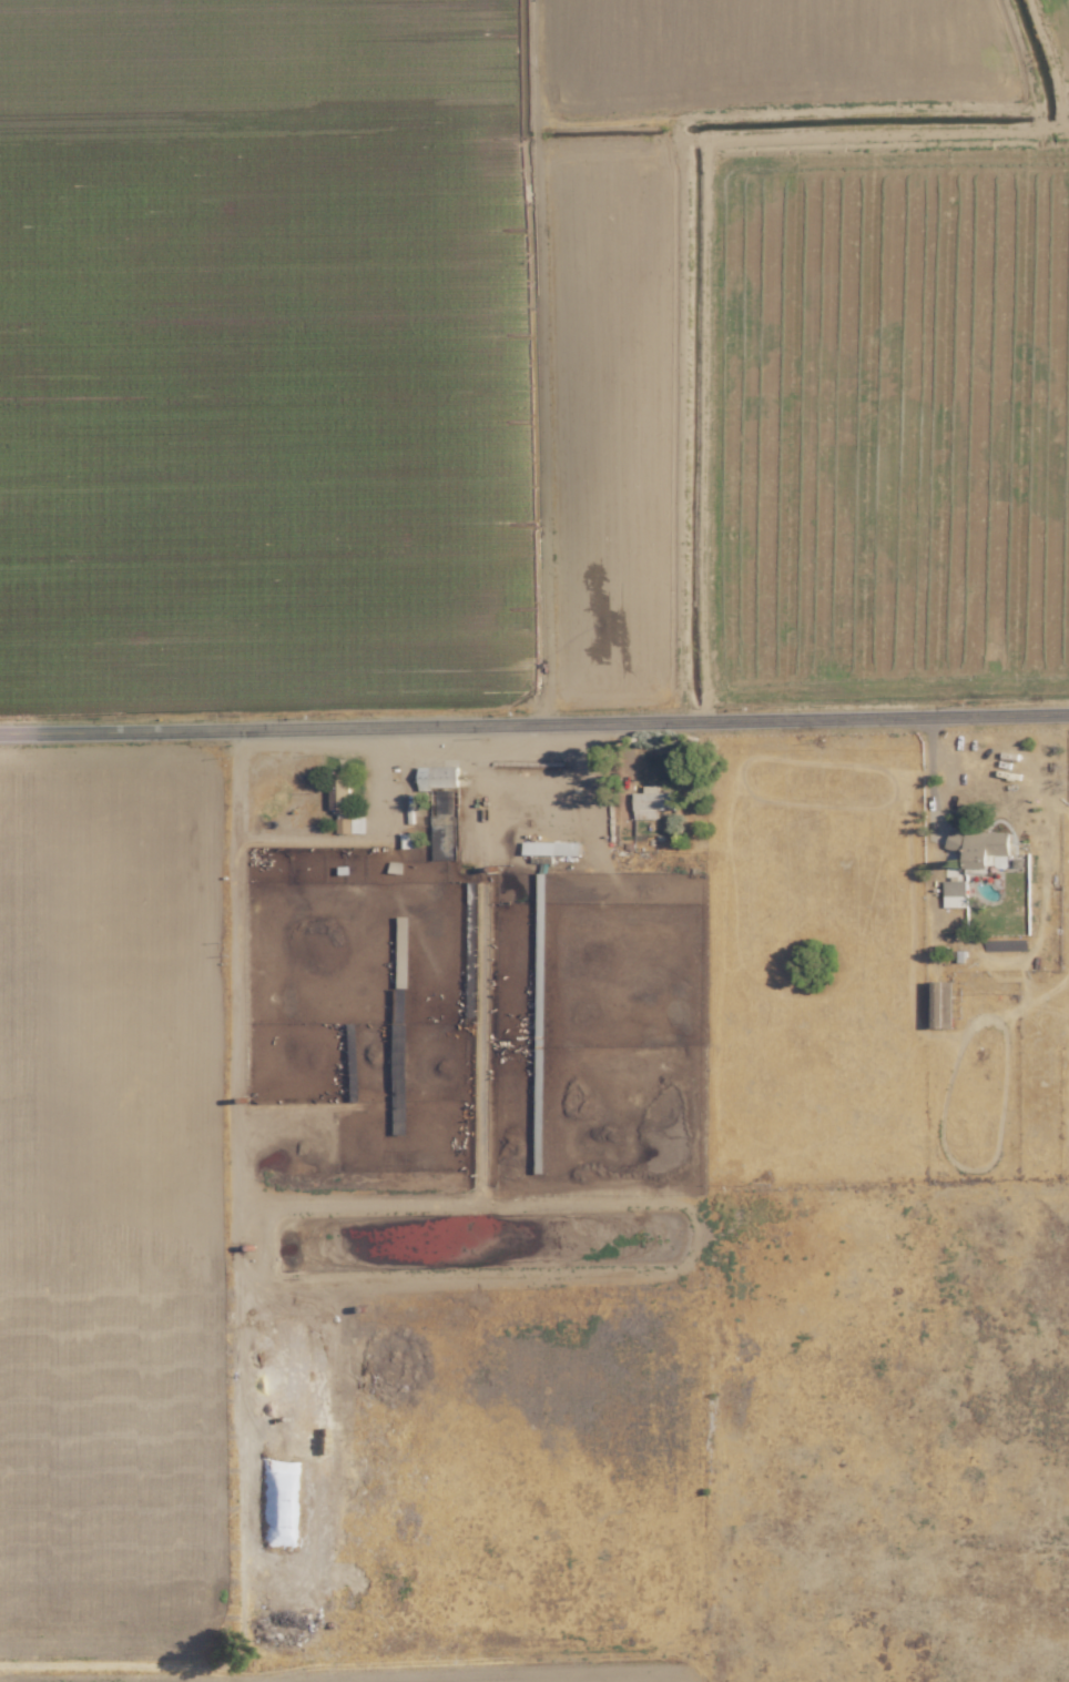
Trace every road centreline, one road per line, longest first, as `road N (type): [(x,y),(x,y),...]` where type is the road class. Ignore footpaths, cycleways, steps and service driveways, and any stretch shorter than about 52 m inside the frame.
road 1 (tertiary): [(1068,707),(0,725)]

